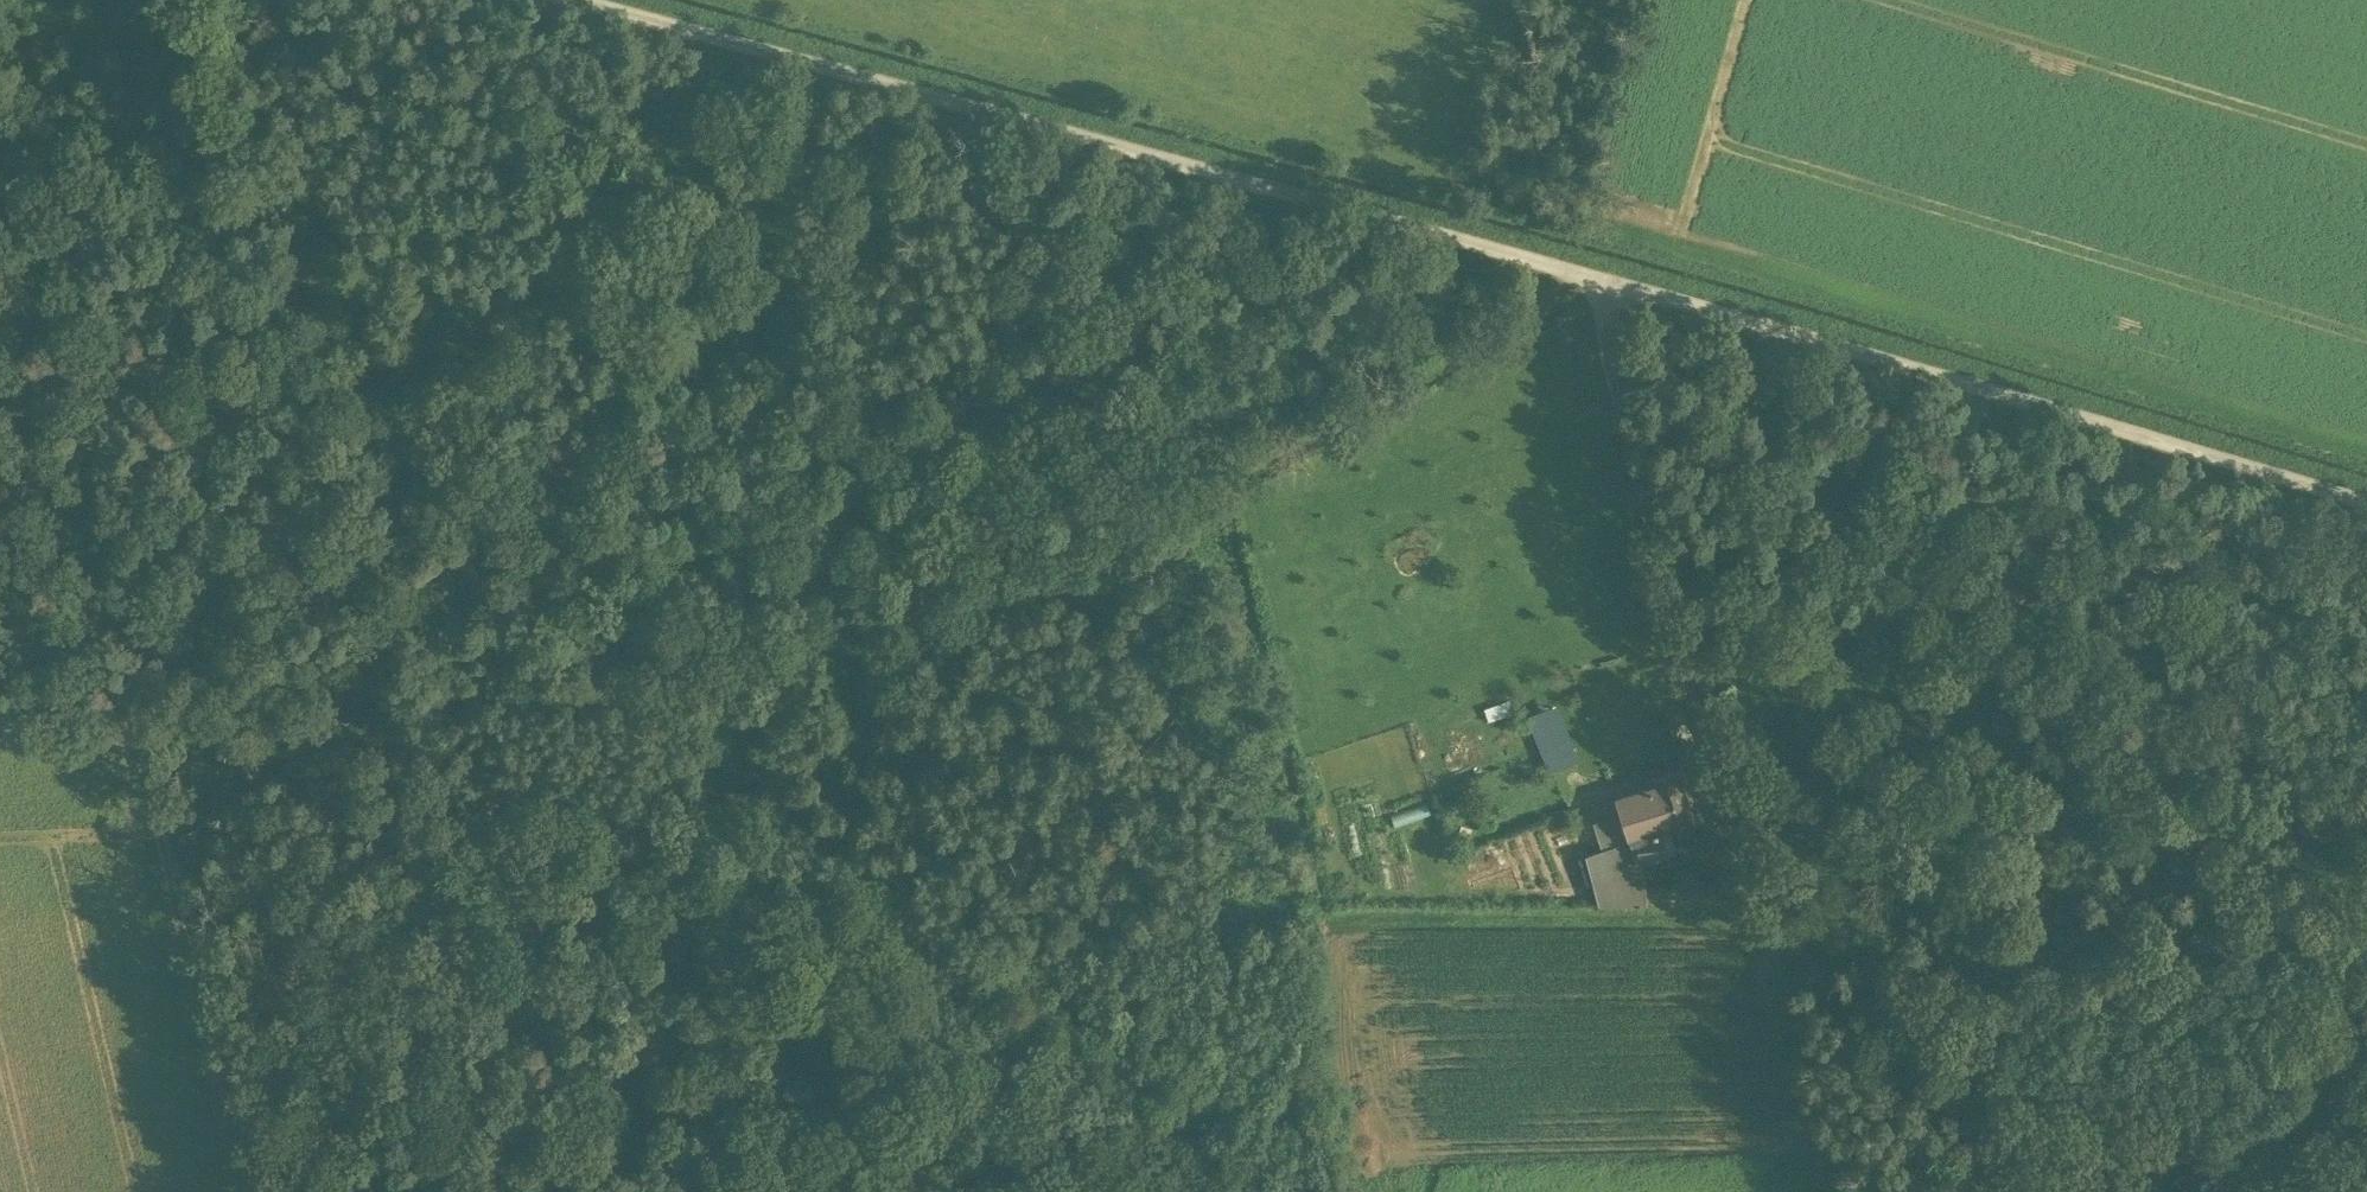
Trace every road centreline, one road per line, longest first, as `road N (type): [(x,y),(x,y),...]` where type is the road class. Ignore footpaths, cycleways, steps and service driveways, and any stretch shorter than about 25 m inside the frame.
road 1 (unclassified): [(2366,505),(1609,282),(580,0)]
road 2 (track): [(1729,841),(1612,375),(1609,282),(1562,299),(1118,542)]
road 3 (track): [(279,1191),(178,731),(565,697)]

